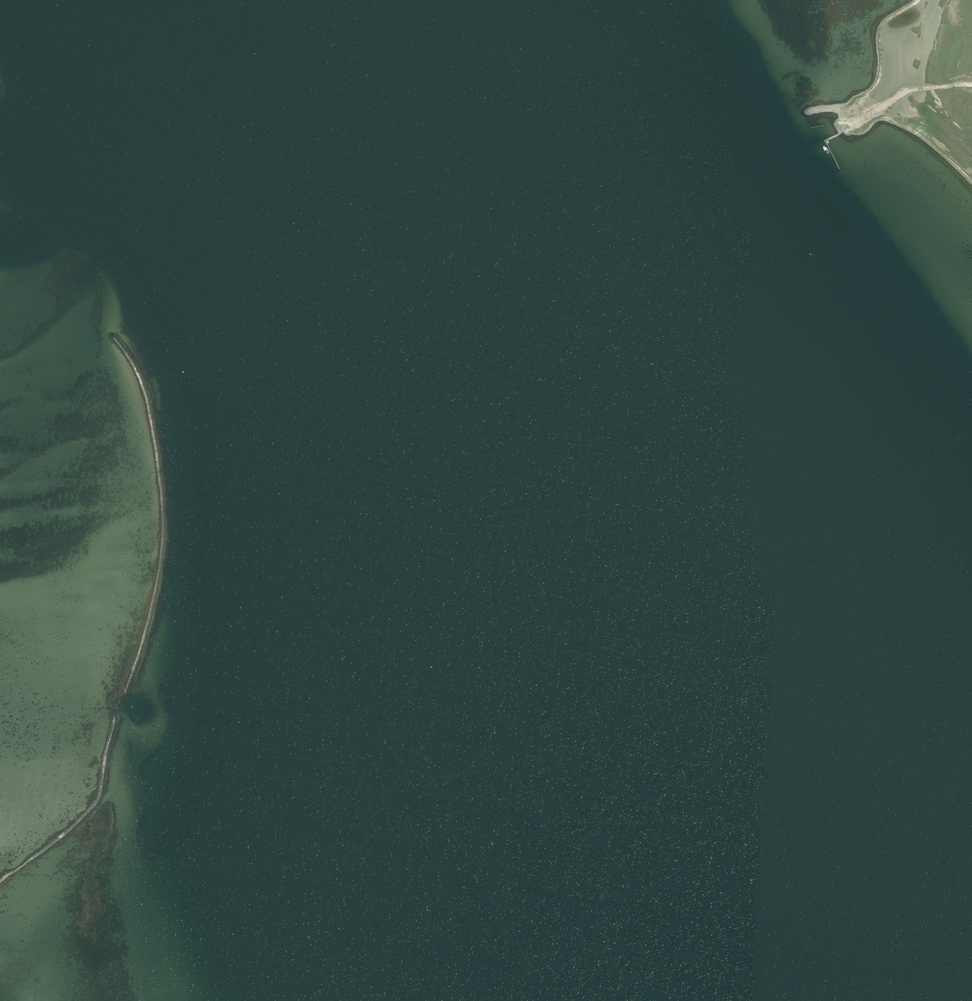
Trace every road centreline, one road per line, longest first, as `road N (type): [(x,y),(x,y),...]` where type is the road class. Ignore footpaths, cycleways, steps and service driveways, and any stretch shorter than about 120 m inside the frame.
road 1 (track): [(971,86),(914,89),(851,122)]

